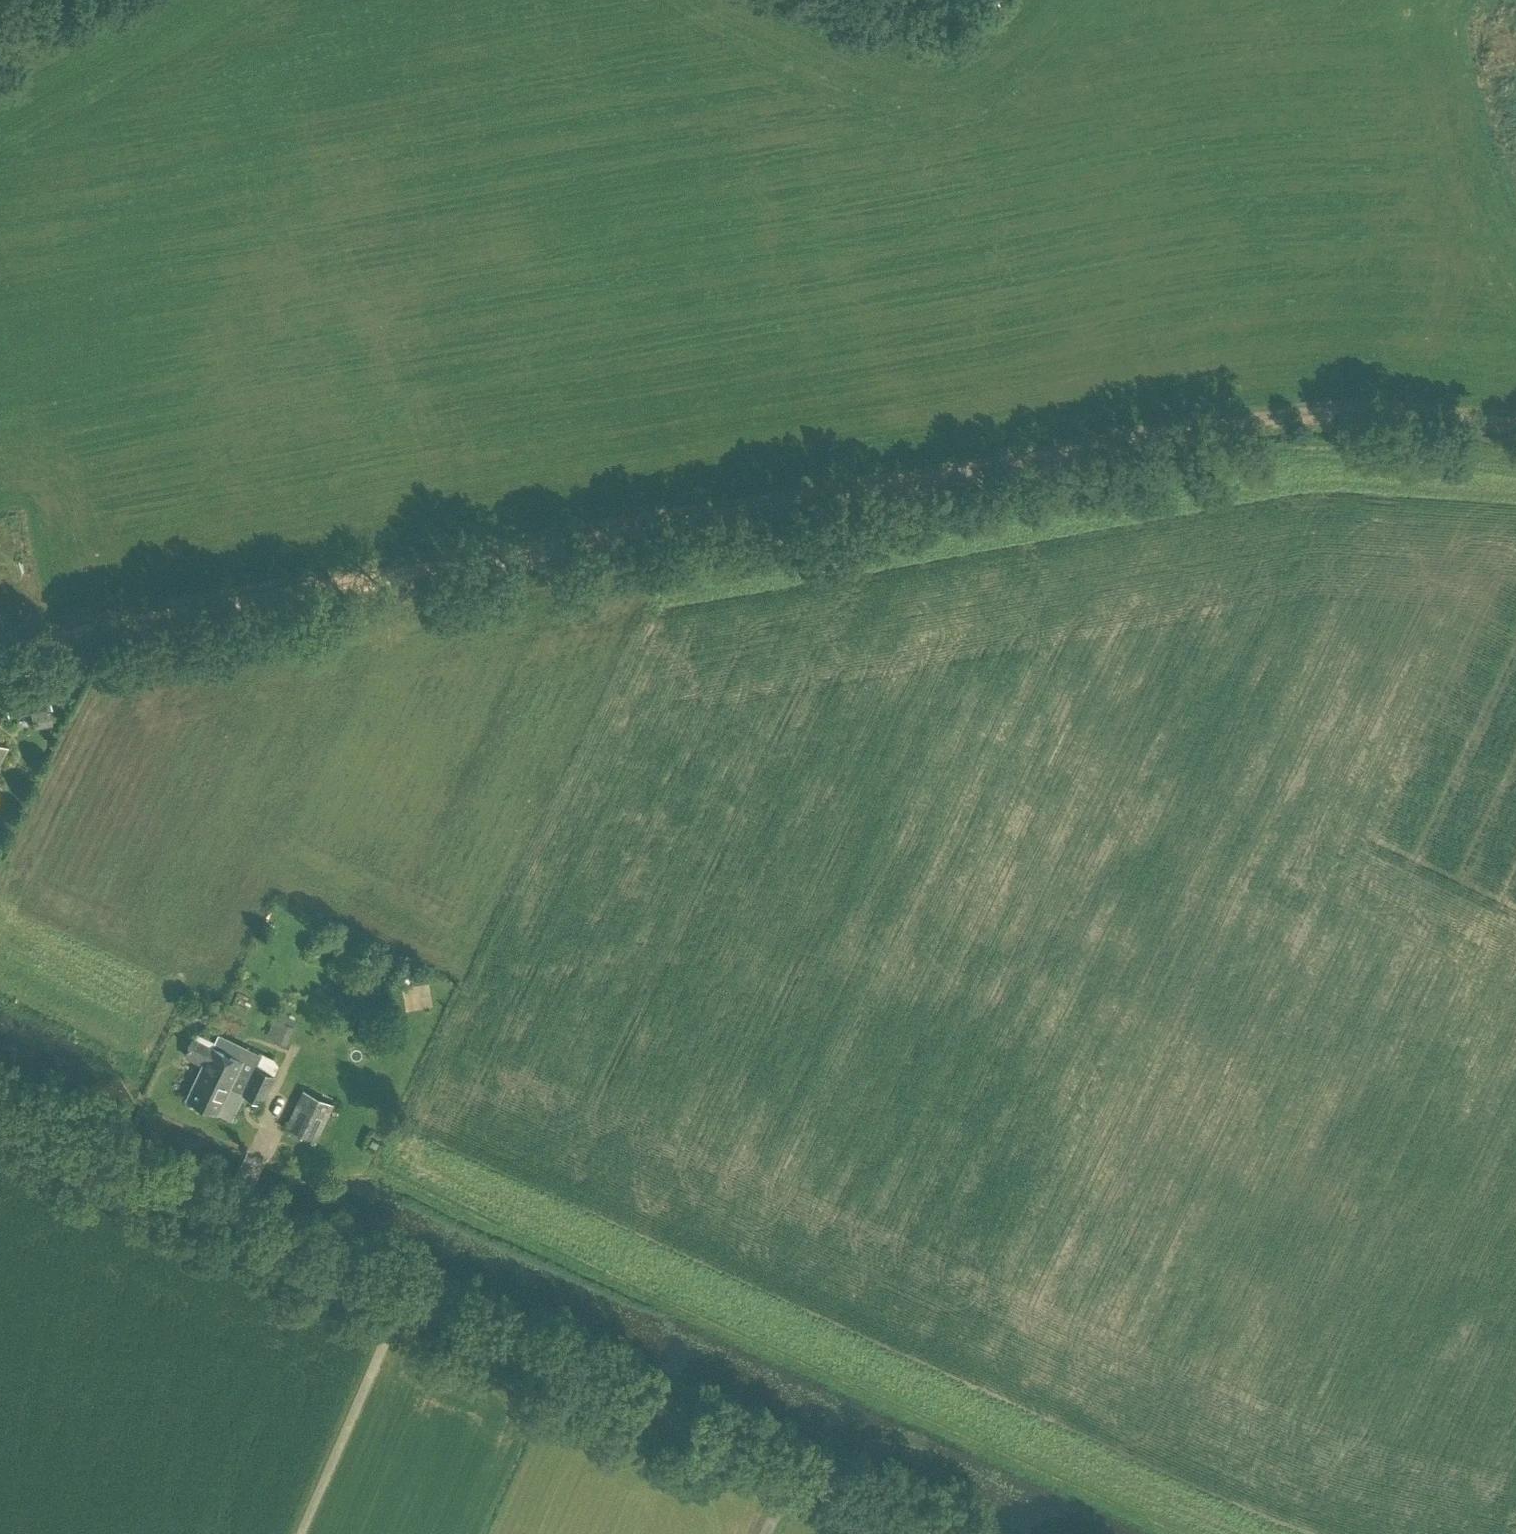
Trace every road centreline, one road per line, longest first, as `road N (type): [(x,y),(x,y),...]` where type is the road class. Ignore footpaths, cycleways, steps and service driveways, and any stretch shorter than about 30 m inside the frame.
road 1 (track): [(0,648),(1256,422),(1364,414),(1515,422)]
road 2 (unclassified): [(937,1533),(399,1292)]
road 3 (unclassified): [(399,1292),(0,1110)]
road 4 (unclassified): [(292,1533),(399,1292)]

